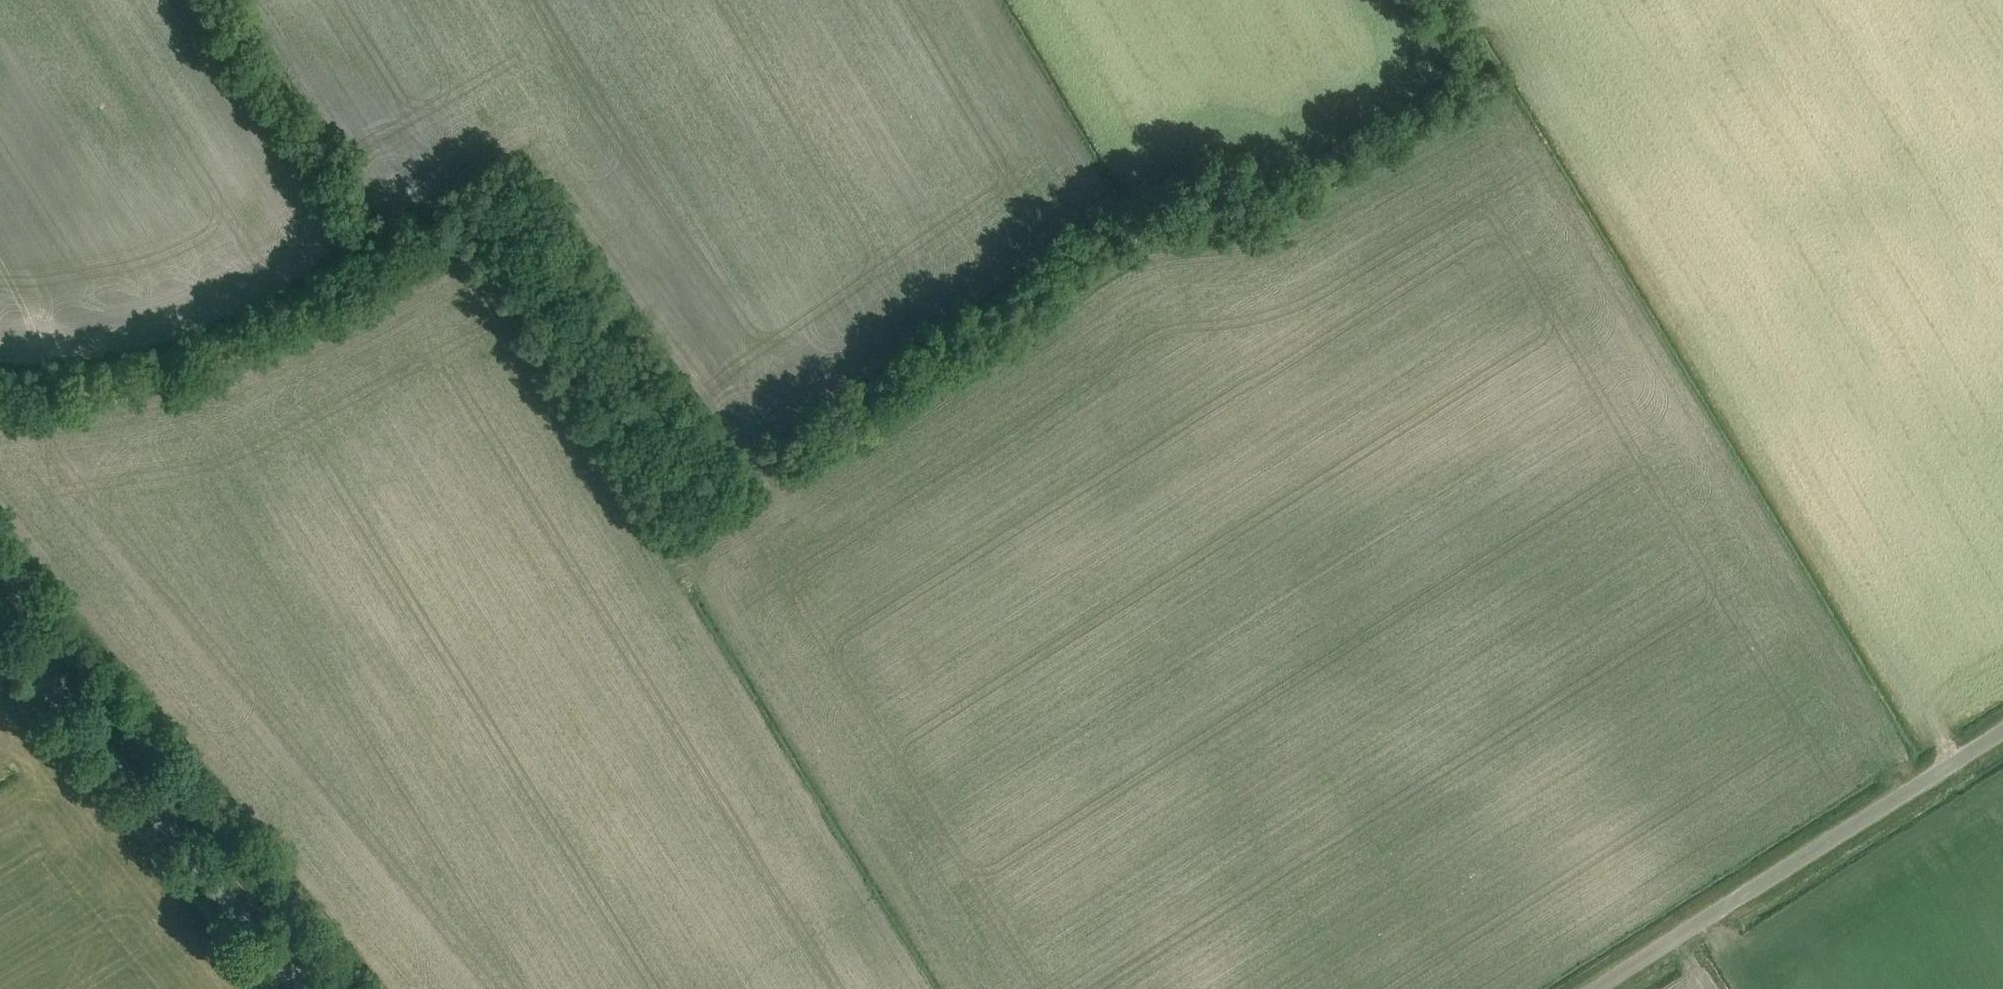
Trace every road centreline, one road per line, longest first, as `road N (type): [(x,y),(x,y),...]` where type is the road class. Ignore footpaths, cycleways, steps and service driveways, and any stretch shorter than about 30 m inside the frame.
road 1 (tertiary): [(312,988),(0,617)]
road 2 (unclassified): [(1596,988),(2002,733)]

